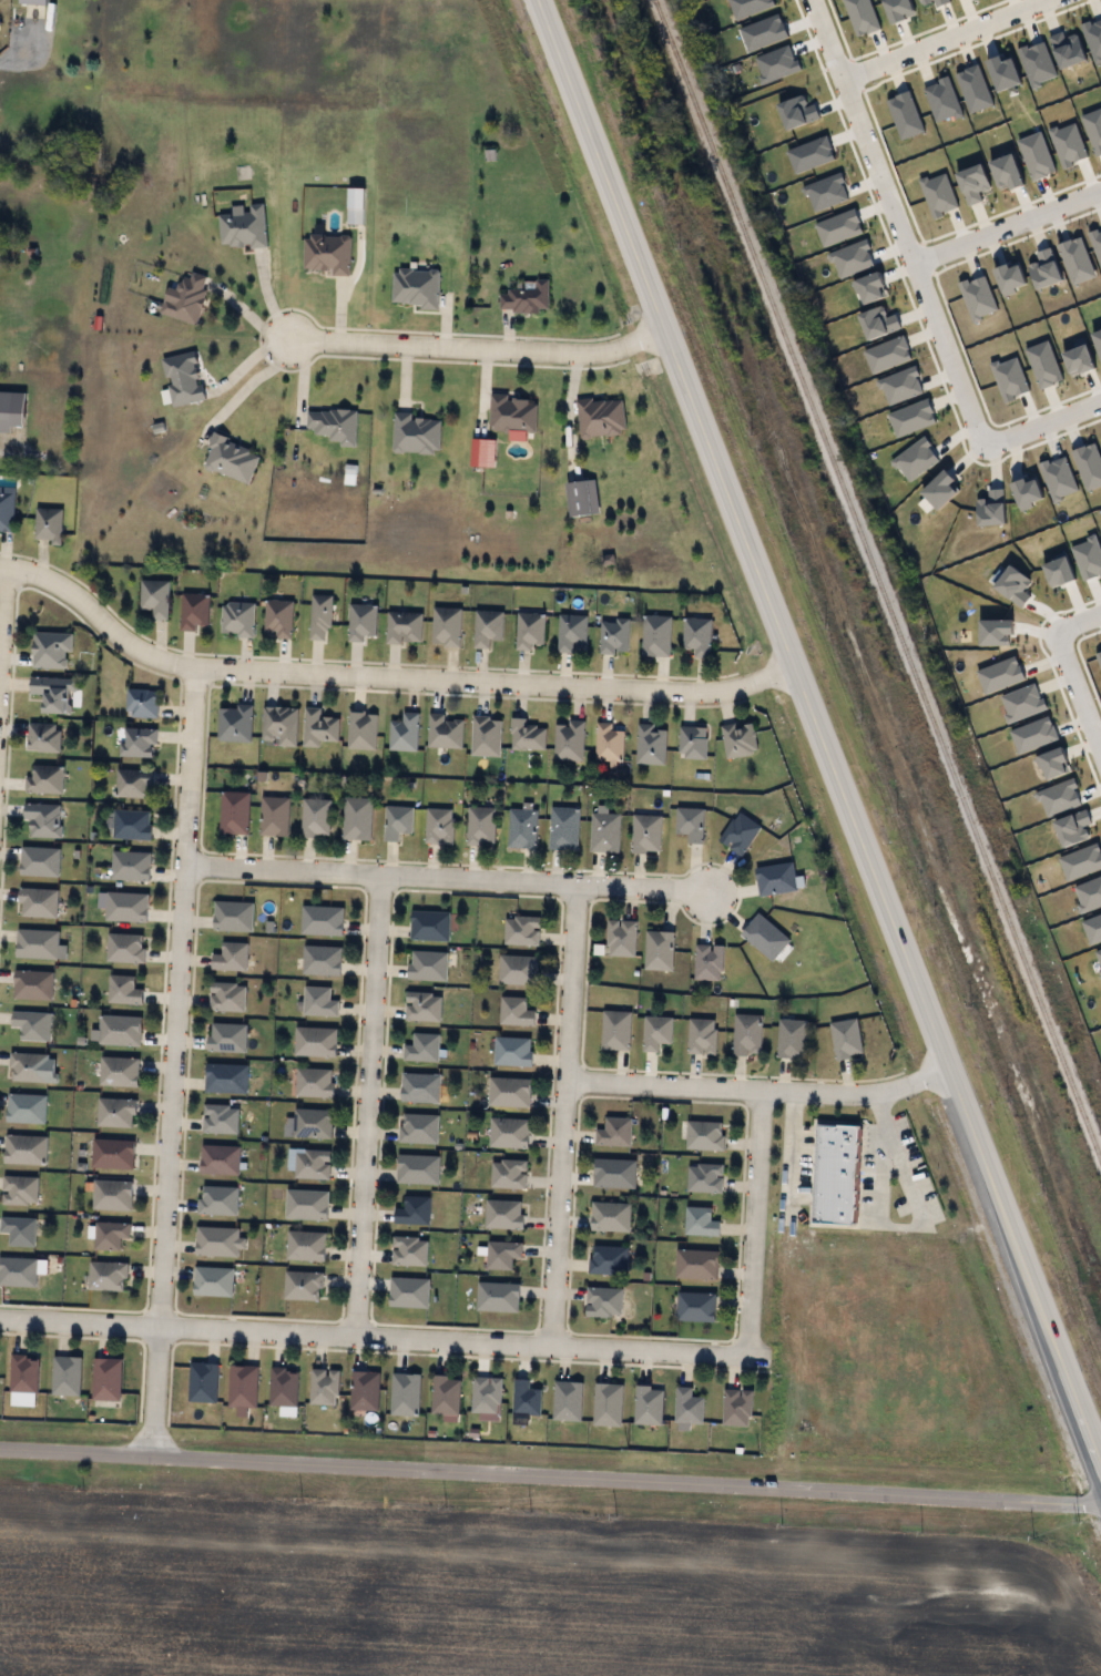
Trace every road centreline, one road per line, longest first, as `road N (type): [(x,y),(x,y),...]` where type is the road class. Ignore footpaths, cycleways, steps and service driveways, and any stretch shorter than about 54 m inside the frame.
road 1 (primary): [(534,0),(1100,1464)]
road 2 (tertiary): [(0,1449),(1070,1503),(1100,1498)]
road 3 (residential): [(792,670),(703,693),(195,671),(118,637),(41,576),(0,567)]
road 4 (residential): [(195,671),(150,1455)]
road 5 (residential): [(0,1317),(746,1356)]
road 6 (residential): [(183,868),(710,892)]
road 7 (residential): [(989,435),(973,416),(815,0)]
road 8 (residential): [(572,887),(549,1345)]
road 9 (residential): [(355,1335),(383,878)]
road 10 (residential): [(950,1069),(858,1098),(562,1079)]
road 11 (residential): [(663,331),(619,350),(572,354),(289,338)]
road 12 (residential): [(746,1356),(762,1093)]
road 13 (residential): [(843,74),(1034,0)]
road 14 (residential): [(913,255),(1100,182)]
road 15 (residential): [(1100,748),(1057,626)]

